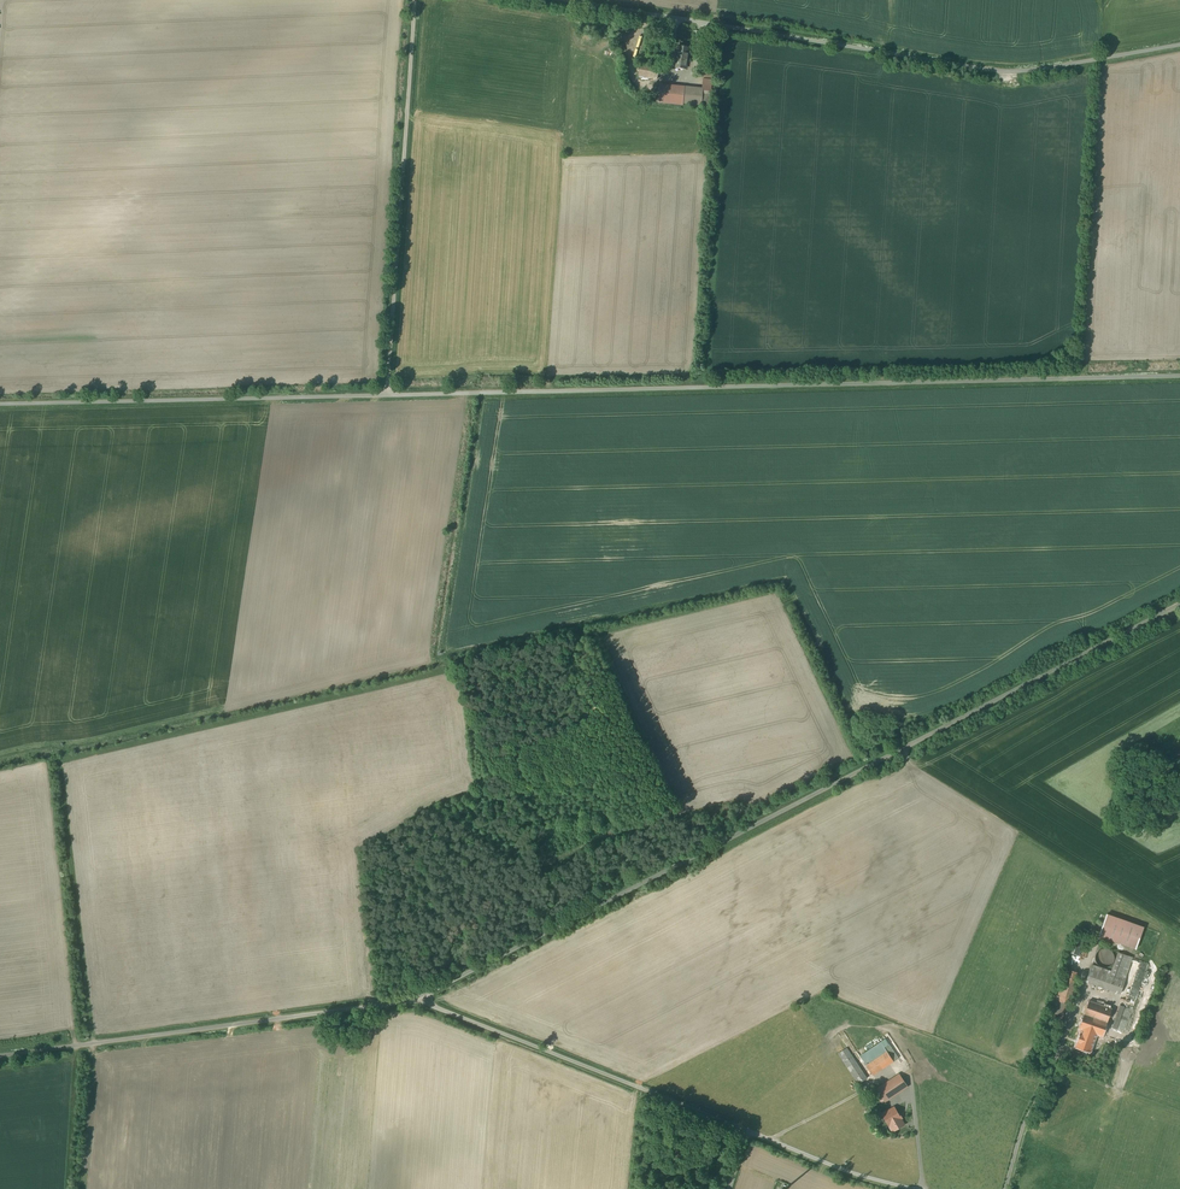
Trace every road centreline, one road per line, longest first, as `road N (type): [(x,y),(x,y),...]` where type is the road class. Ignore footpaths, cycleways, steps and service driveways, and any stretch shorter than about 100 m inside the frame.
road 1 (unclassified): [(1179,602),(418,996)]
road 2 (unclassified): [(391,391),(1179,374)]
road 3 (unclassified): [(1179,41),(1045,64),(585,0)]
road 4 (unclassified): [(418,996),(0,1054)]
road 5 (unclassified): [(416,0),(391,391)]
road 6 (unclassified): [(391,391),(0,400)]
road 7 (unclassified): [(418,996),(747,1131)]
road 8 (unclassified): [(747,1131),(911,1188)]

